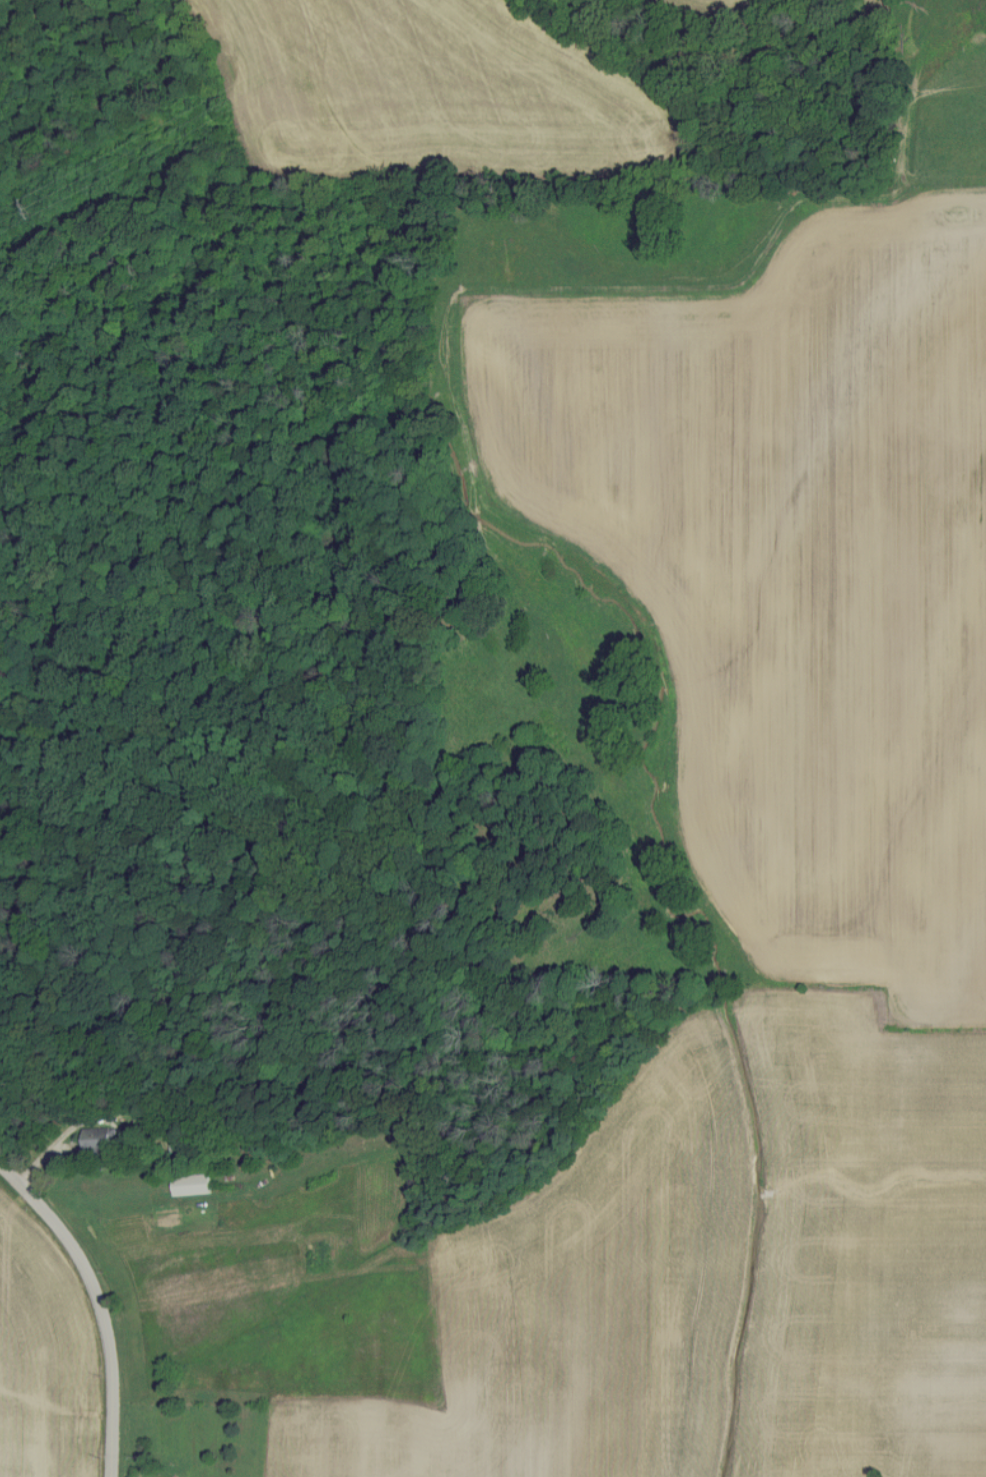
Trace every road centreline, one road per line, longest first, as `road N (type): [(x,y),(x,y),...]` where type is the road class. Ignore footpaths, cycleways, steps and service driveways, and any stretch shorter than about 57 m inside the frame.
road 1 (residential): [(115,1476),(119,1335),(100,1259),(0,1144)]

